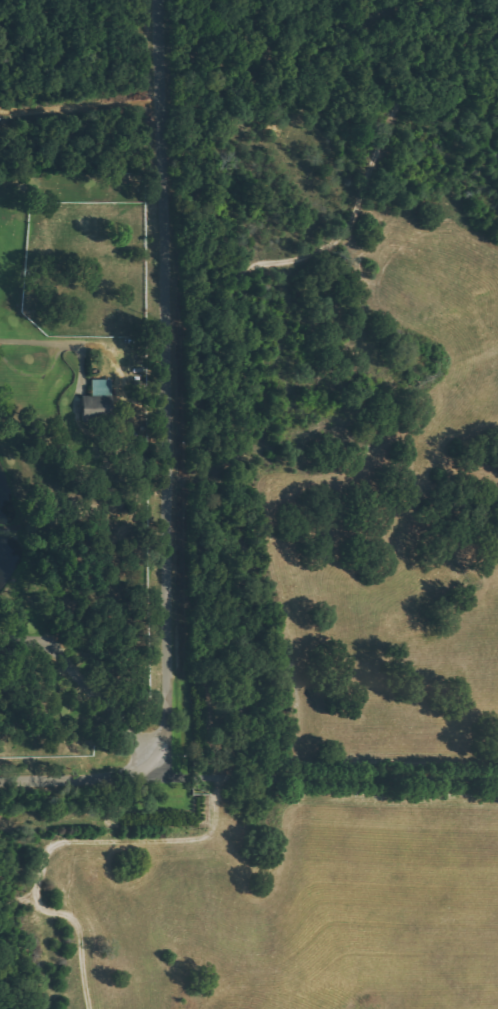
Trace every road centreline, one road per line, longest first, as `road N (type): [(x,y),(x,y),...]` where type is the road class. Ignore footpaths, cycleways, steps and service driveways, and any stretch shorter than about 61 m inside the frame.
road 1 (residential): [(156,753),(167,697),(169,339)]
road 2 (residential): [(169,339),(161,0)]
road 3 (residential): [(0,780),(118,776),(156,753)]

